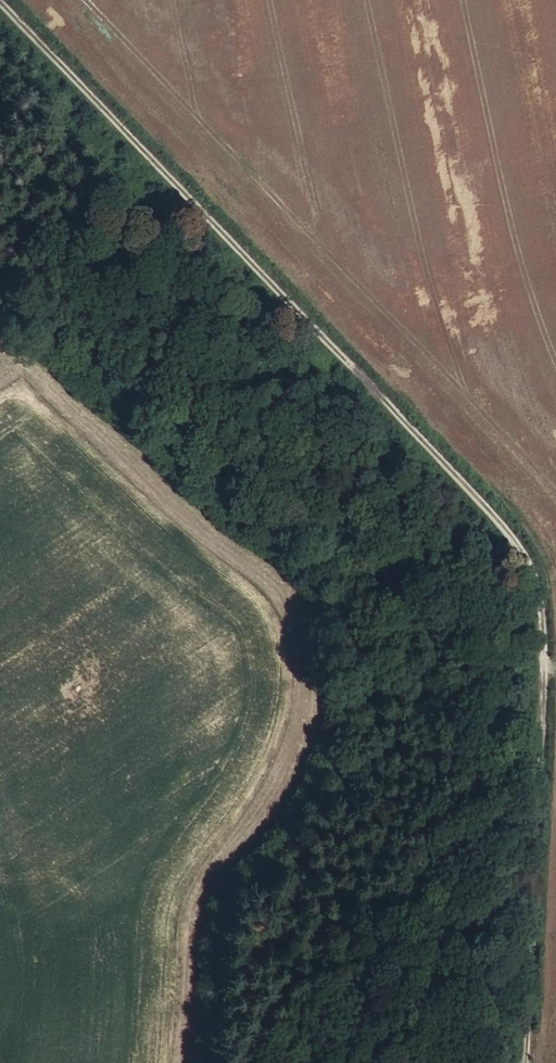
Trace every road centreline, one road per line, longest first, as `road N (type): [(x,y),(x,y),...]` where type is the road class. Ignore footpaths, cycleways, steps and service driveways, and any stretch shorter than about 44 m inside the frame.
road 1 (track): [(0,27),(516,550),(542,594),(518,1062)]

